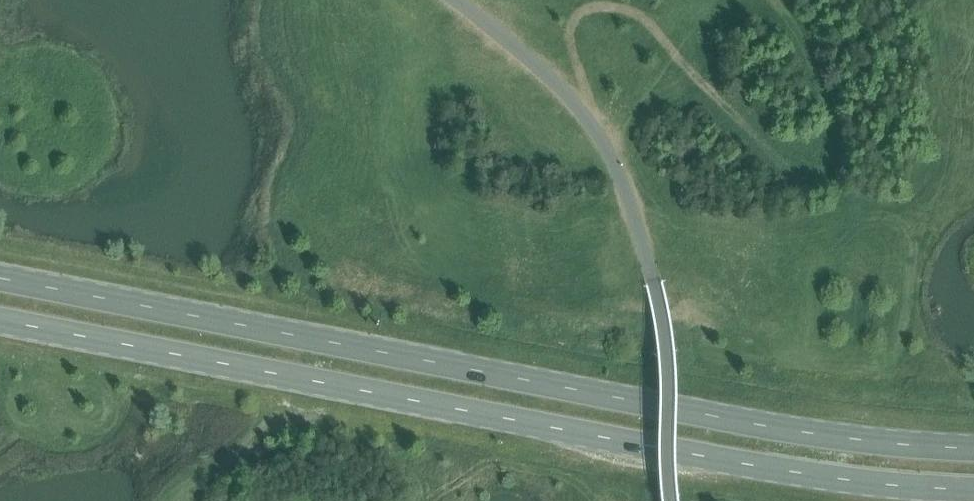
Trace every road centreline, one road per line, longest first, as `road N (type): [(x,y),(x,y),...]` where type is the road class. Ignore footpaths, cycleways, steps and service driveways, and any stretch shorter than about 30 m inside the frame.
road 1 (secondary): [(973,450),(790,430),(0,275)]
road 2 (secondary): [(0,323),(798,471),(973,489)]

